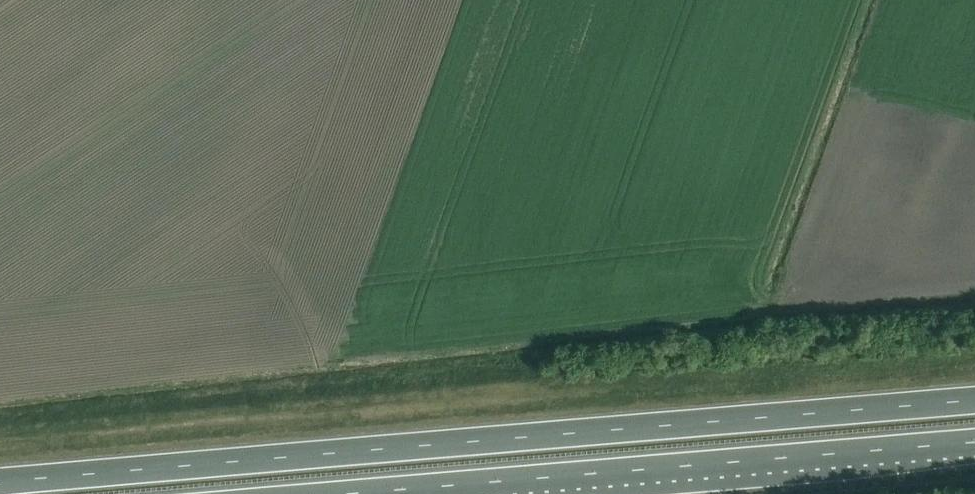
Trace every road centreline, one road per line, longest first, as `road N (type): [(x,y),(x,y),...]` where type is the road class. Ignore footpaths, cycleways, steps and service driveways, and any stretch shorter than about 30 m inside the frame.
road 1 (trunk): [(974,402),(0,483)]
road 2 (trunk): [(369,493),(974,443)]

